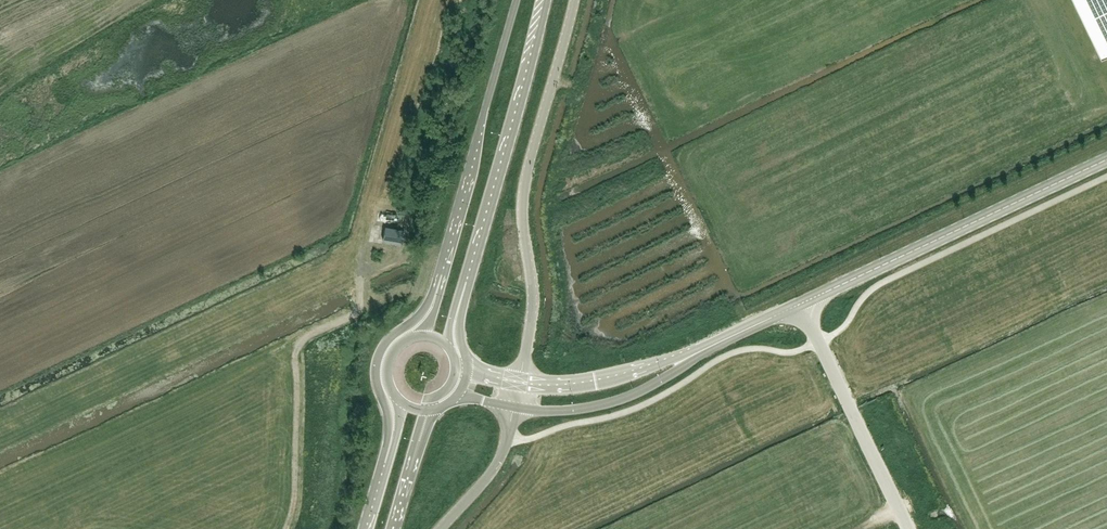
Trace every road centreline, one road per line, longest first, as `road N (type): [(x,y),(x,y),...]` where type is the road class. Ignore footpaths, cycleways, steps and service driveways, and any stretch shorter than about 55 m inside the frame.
road 1 (unclassified): [(519,382),(534,305),(526,180),(575,0)]
road 2 (tertiary): [(800,303),(1106,159)]
road 3 (primary): [(459,304),(547,0)]
road 4 (primary): [(517,0),(434,298)]
road 5 (tertiary): [(514,406),(563,410),(614,400),(720,342)]
road 6 (tertiary): [(720,342),(593,381),(519,382)]
road 7 (primary): [(434,298),(379,356),(390,445)]
road 8 (unclassified): [(441,528),(505,449),(514,406)]

